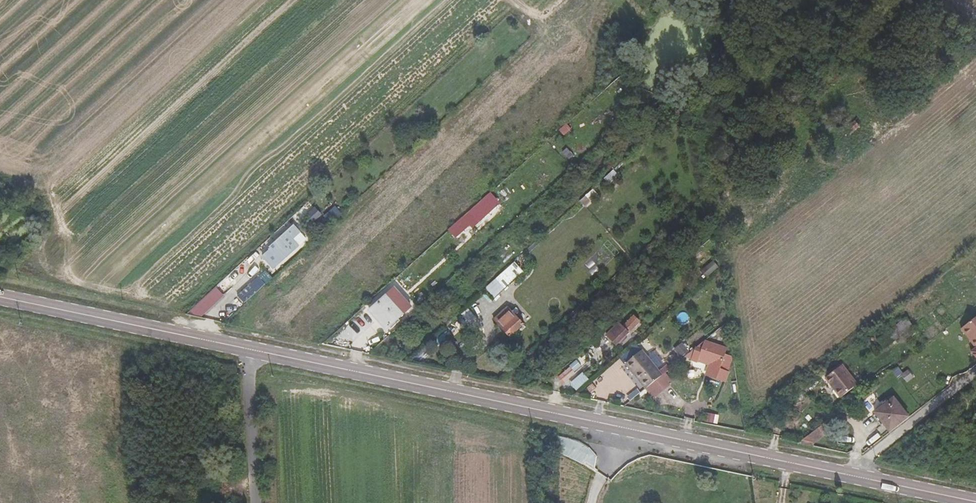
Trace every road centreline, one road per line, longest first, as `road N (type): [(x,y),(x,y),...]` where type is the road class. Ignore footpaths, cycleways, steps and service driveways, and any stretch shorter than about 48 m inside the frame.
road 1 (primary): [(975,501),(248,349)]
road 2 (primary): [(248,349),(0,296)]
road 3 (residential): [(248,349),(255,502)]

